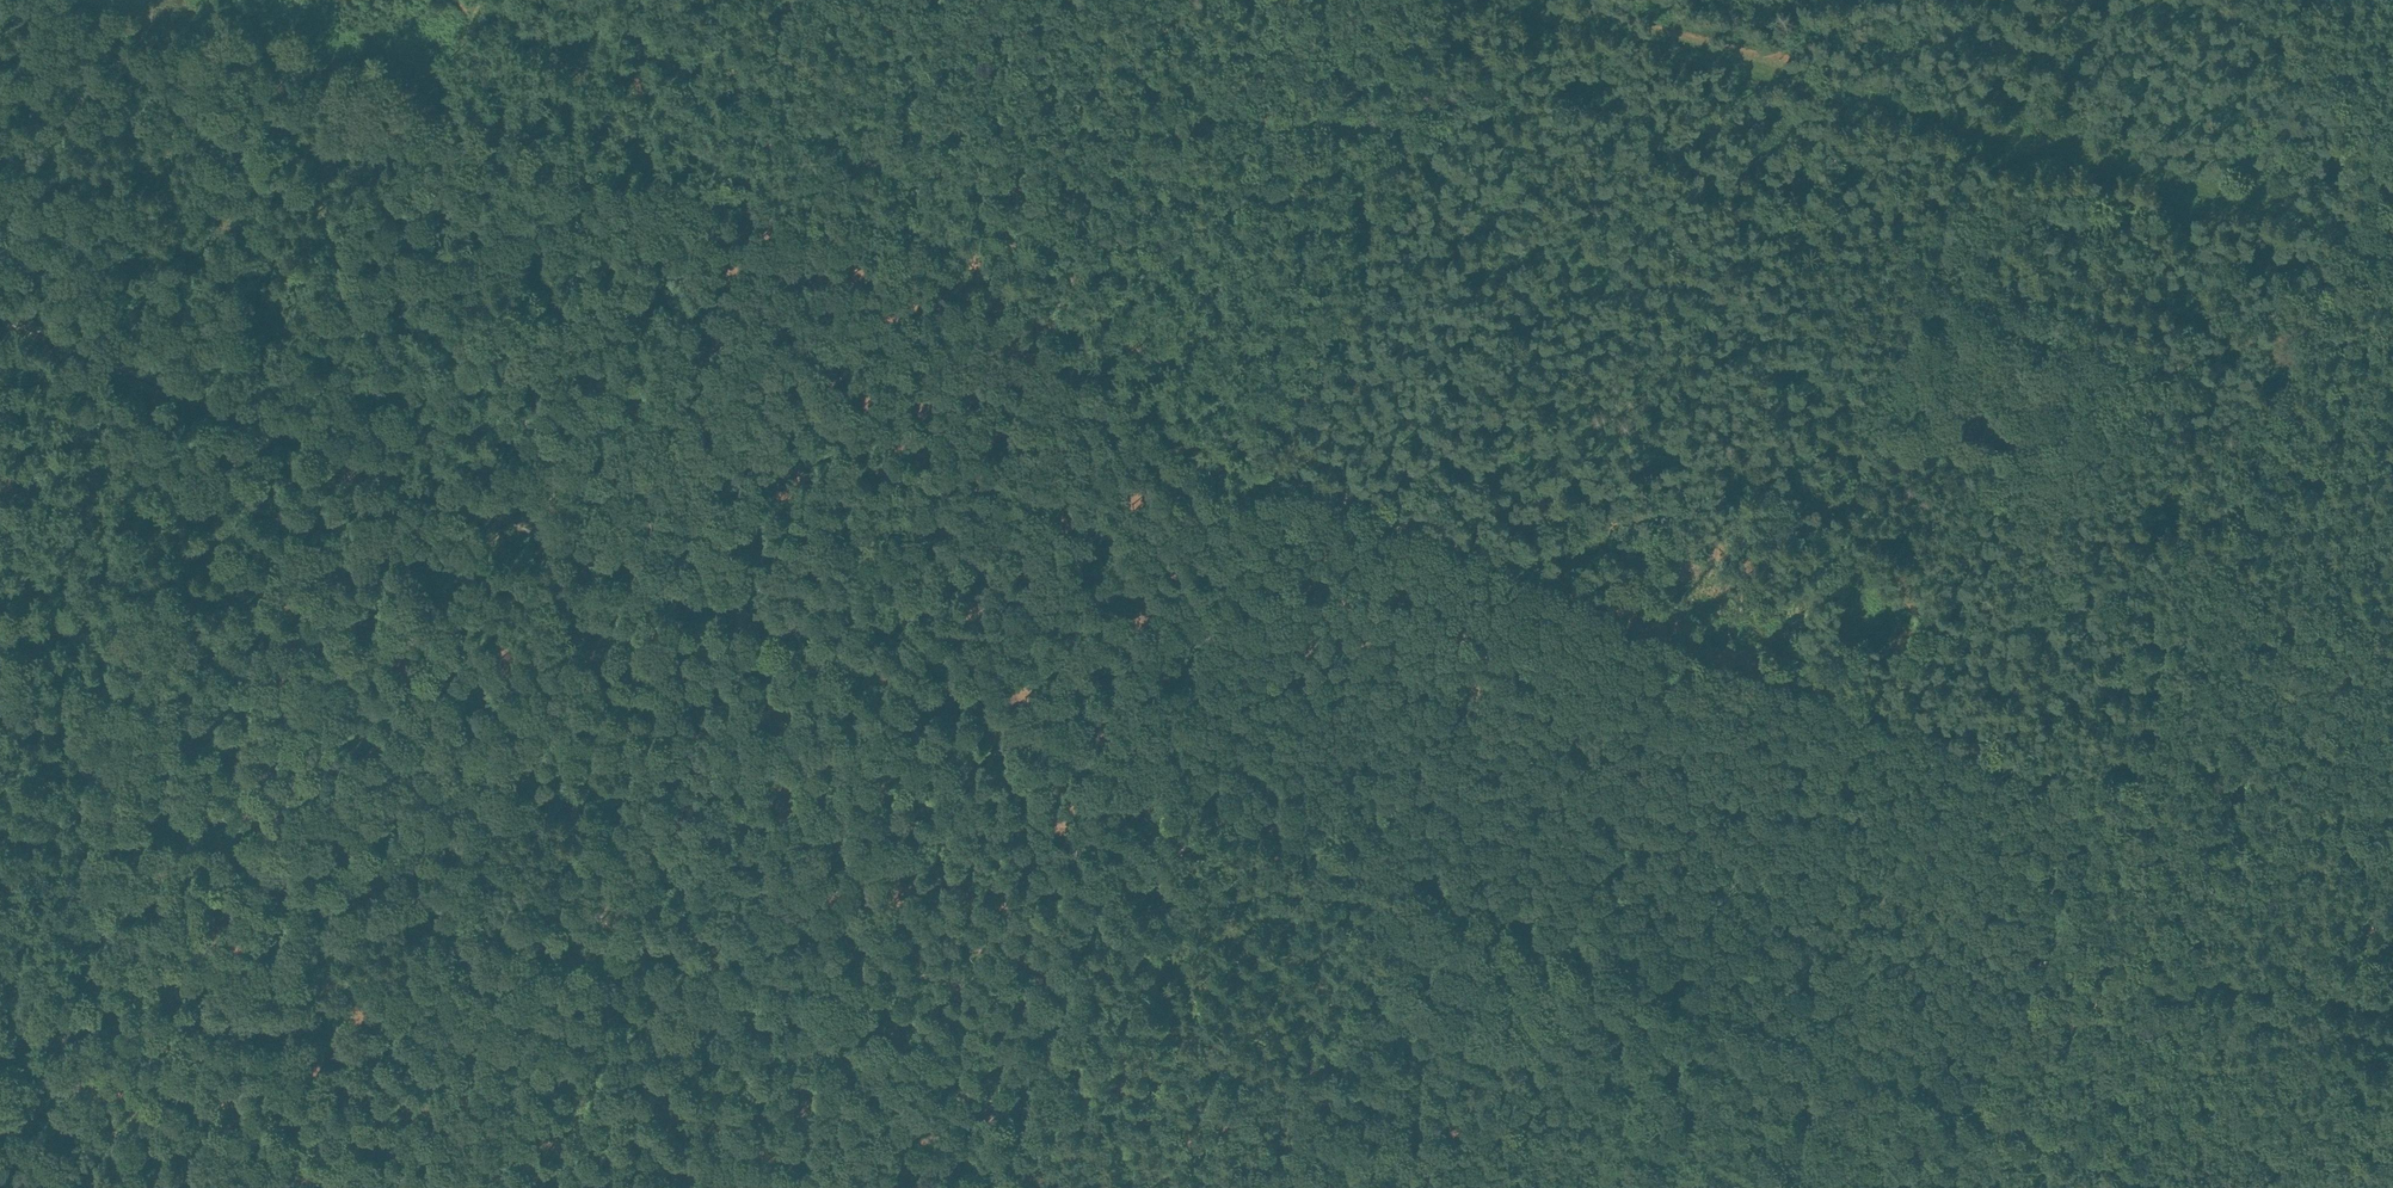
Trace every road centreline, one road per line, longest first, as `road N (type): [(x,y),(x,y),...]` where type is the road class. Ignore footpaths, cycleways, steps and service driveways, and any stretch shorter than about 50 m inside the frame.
road 1 (track): [(1979,1097),(2392,71)]
road 2 (track): [(1143,765),(303,433)]
road 3 (track): [(2392,231),(1520,0)]
road 4 (track): [(1979,1097),(1143,765)]
road 5 (track): [(1143,765),(1452,0)]
road 6 (track): [(0,1180),(303,433)]
road 7 (track): [(303,433),(478,0)]
road 8 (track): [(973,1187),(1143,765)]
road 9 (track): [(303,433),(0,315)]
road 10 (track): [(2213,1187),(1979,1097)]

